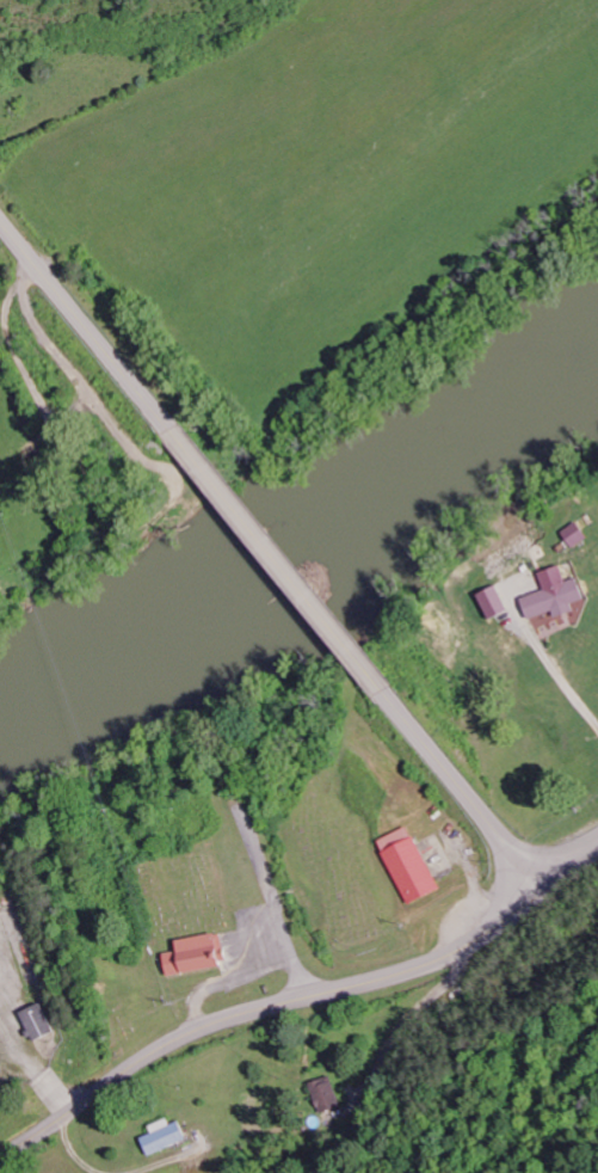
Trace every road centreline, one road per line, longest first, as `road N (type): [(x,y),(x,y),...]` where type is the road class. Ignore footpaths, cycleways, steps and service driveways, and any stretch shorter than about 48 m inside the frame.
road 1 (secondary): [(0,1159),(184,1039),(426,965),(550,889)]
road 2 (secondary): [(384,693),(173,432)]
road 3 (secondary): [(173,432),(0,219)]
road 4 (secondary): [(550,889),(384,693)]

